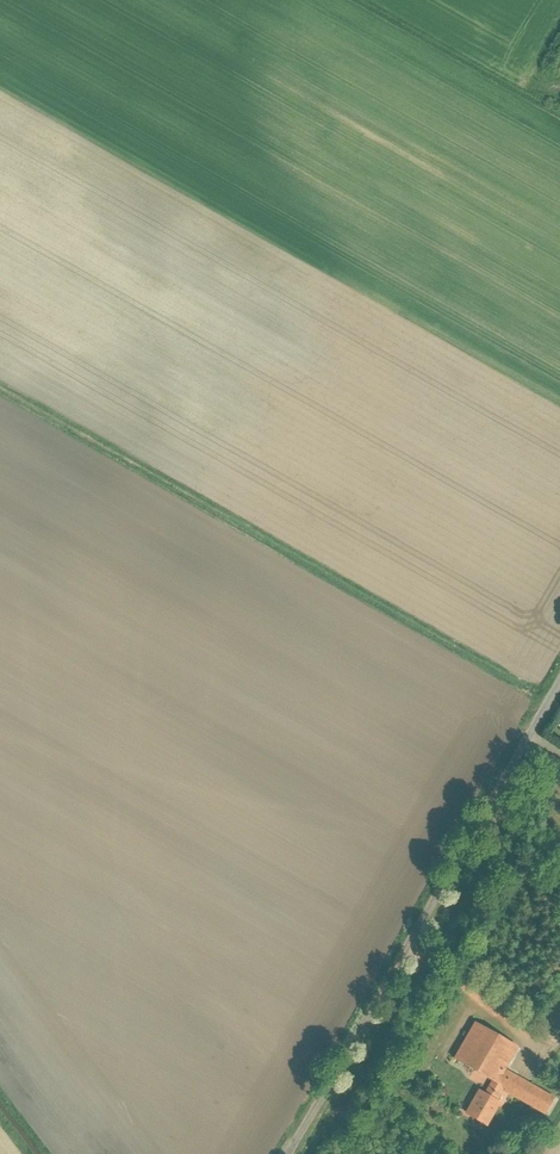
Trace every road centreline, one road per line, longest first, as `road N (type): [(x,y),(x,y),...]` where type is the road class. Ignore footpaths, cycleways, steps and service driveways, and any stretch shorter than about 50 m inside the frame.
road 1 (unclassified): [(559,681),(291,1153)]

